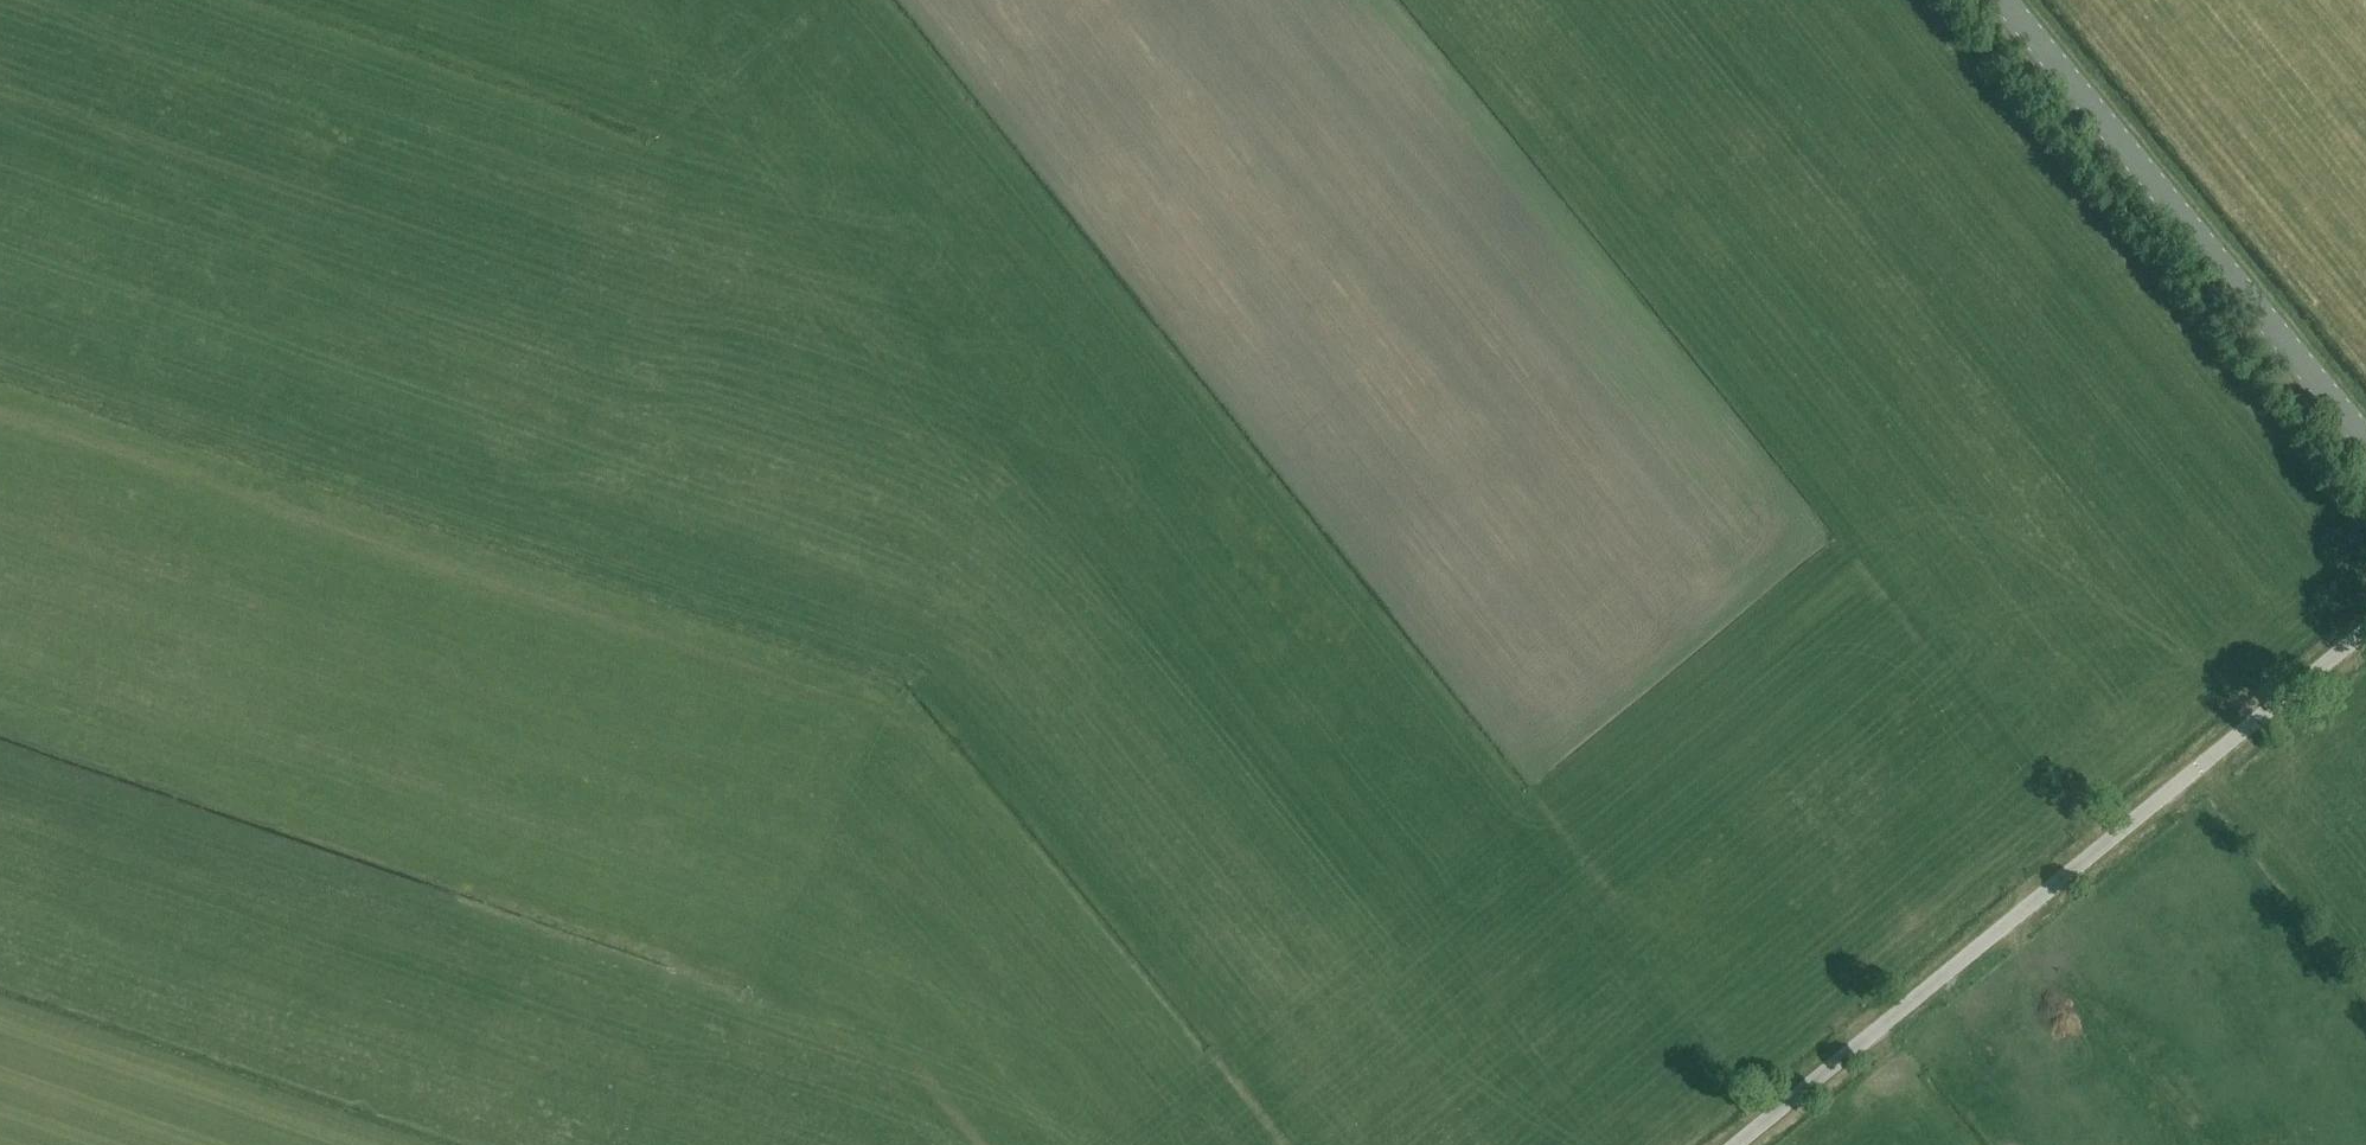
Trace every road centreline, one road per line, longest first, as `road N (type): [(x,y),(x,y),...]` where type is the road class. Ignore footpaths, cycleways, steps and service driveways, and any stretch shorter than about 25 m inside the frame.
road 1 (unclassified): [(1731,1144),(2365,628)]
road 2 (unclassified): [(2365,437),(2007,0)]

